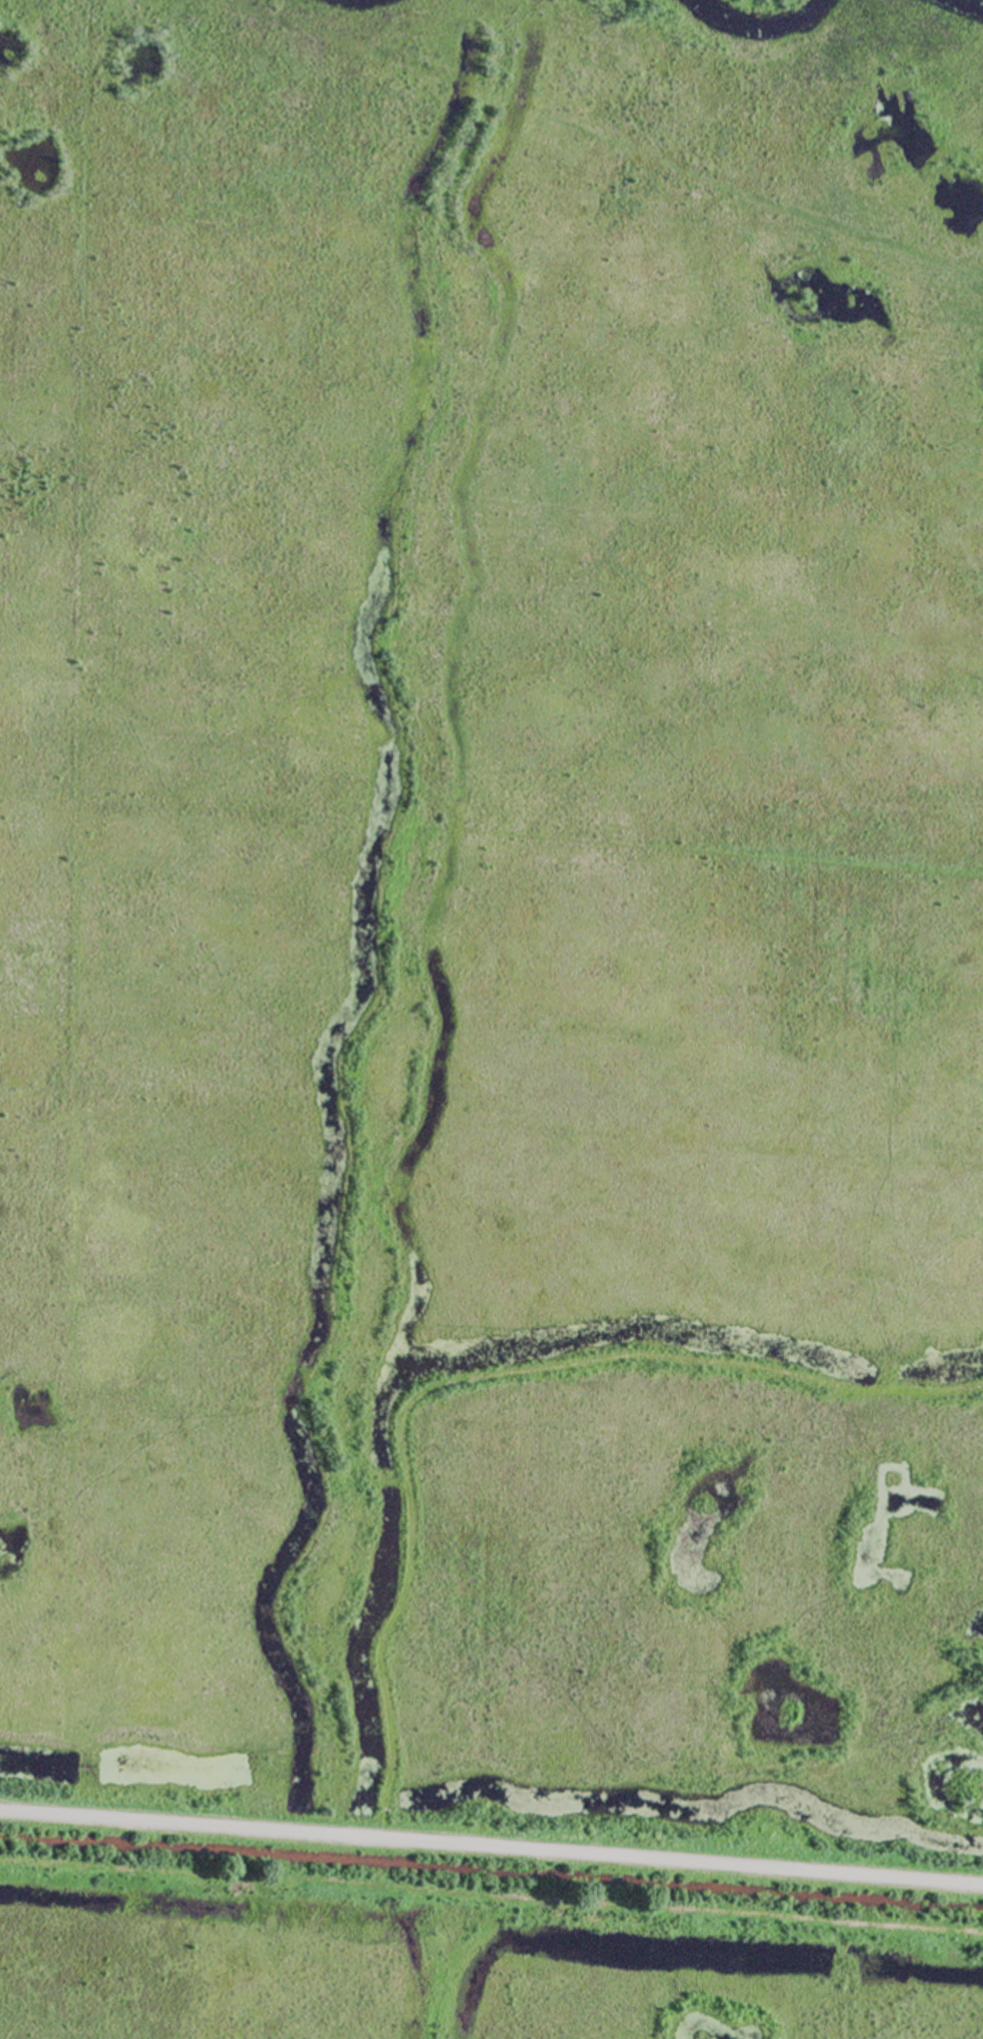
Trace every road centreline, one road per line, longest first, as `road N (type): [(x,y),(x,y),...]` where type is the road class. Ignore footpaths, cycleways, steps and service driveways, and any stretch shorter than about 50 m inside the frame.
road 1 (residential): [(982,1886),(0,1816)]

